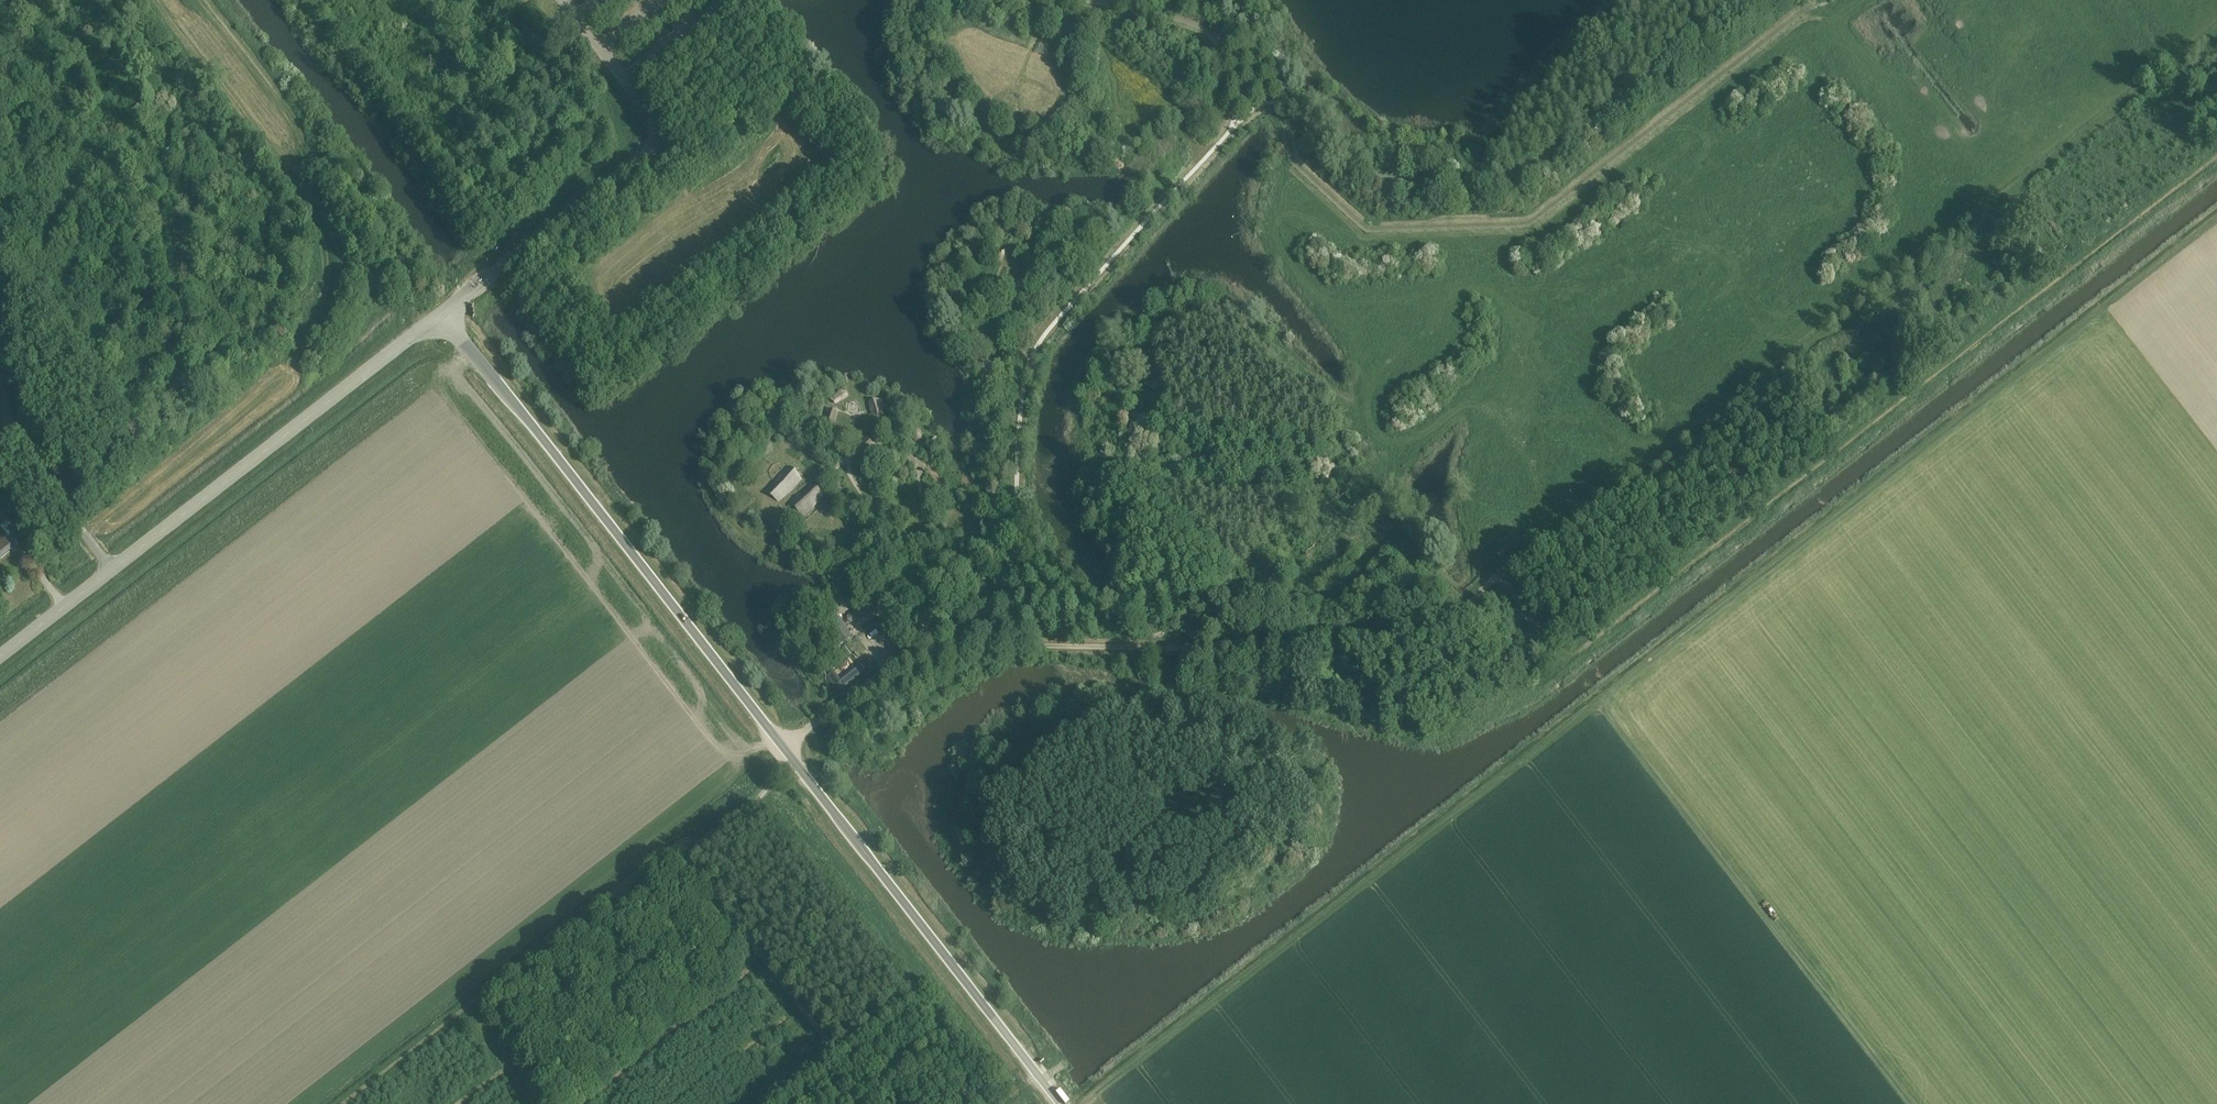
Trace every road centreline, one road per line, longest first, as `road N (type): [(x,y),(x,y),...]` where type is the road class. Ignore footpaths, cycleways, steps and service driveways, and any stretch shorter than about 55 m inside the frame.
road 1 (unclassified): [(1060,1103),(442,315)]
road 2 (track): [(1507,567),(1450,621),(1373,641),(951,646)]
road 3 (unclassified): [(0,659),(442,315)]
road 4 (unclassified): [(442,315),(650,149),(654,123),(625,82),(720,0)]
road 5 (track): [(842,1103),(846,1067),(687,855),(762,799),(793,763)]

